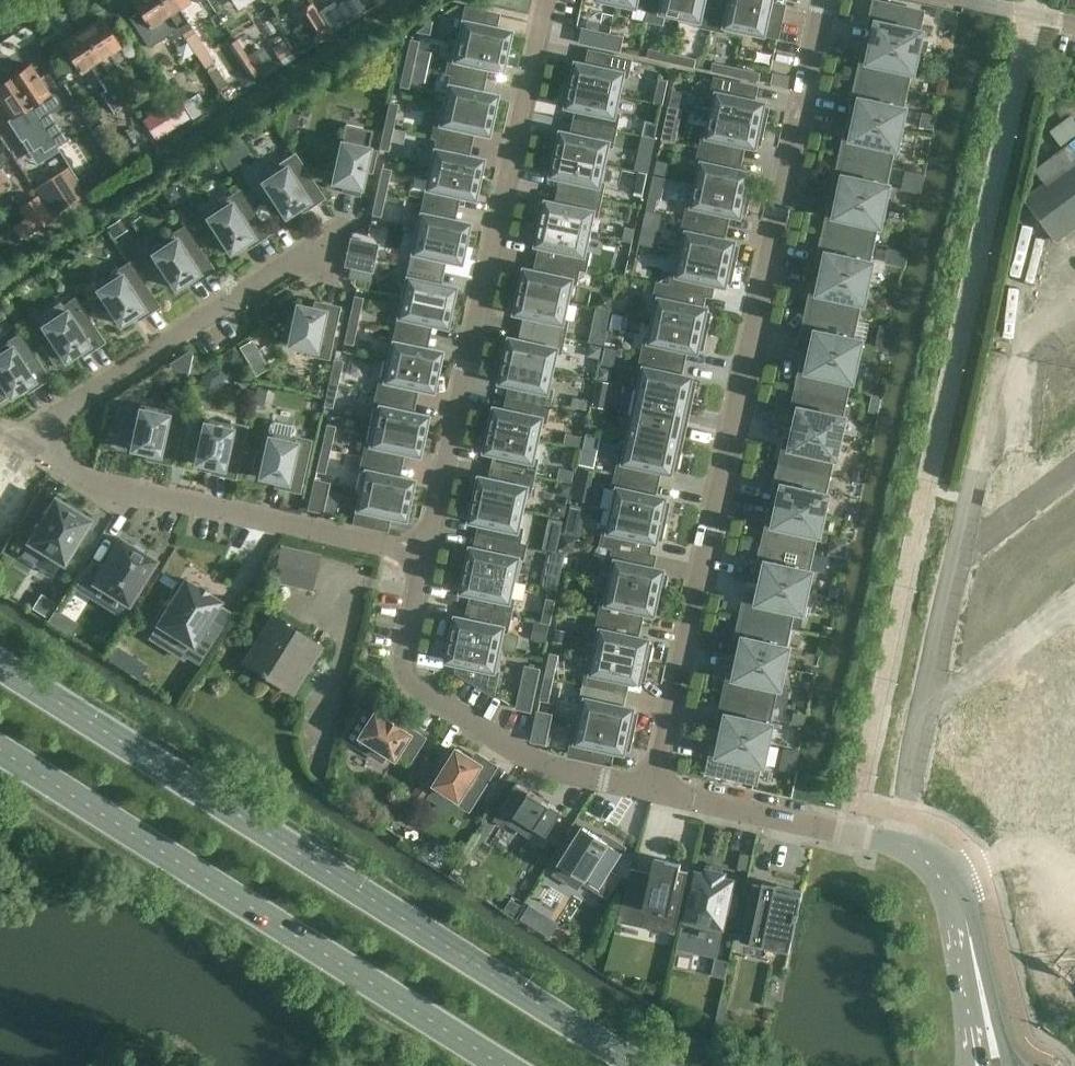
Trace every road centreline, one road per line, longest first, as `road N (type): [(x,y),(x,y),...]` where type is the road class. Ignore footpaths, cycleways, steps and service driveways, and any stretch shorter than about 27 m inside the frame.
road 1 (residential): [(654,791),(822,0)]
road 2 (residential): [(423,554),(95,483),(22,437),(330,235)]
road 3 (secondary): [(640,1065),(583,1038),(0,656)]
road 4 (secondary): [(0,744),(502,1065)]
road 5 (residential): [(423,554),(544,0)]
road 6 (residential): [(654,791),(543,766),(403,678),(423,554)]
road 7 (unclassified): [(997,1065),(952,878),(934,859),(851,833)]
road 8 (residential): [(851,833),(654,791)]
road 9 (residential): [(1074,602),(922,710)]
road 10 (residential): [(1074,469),(954,557)]

